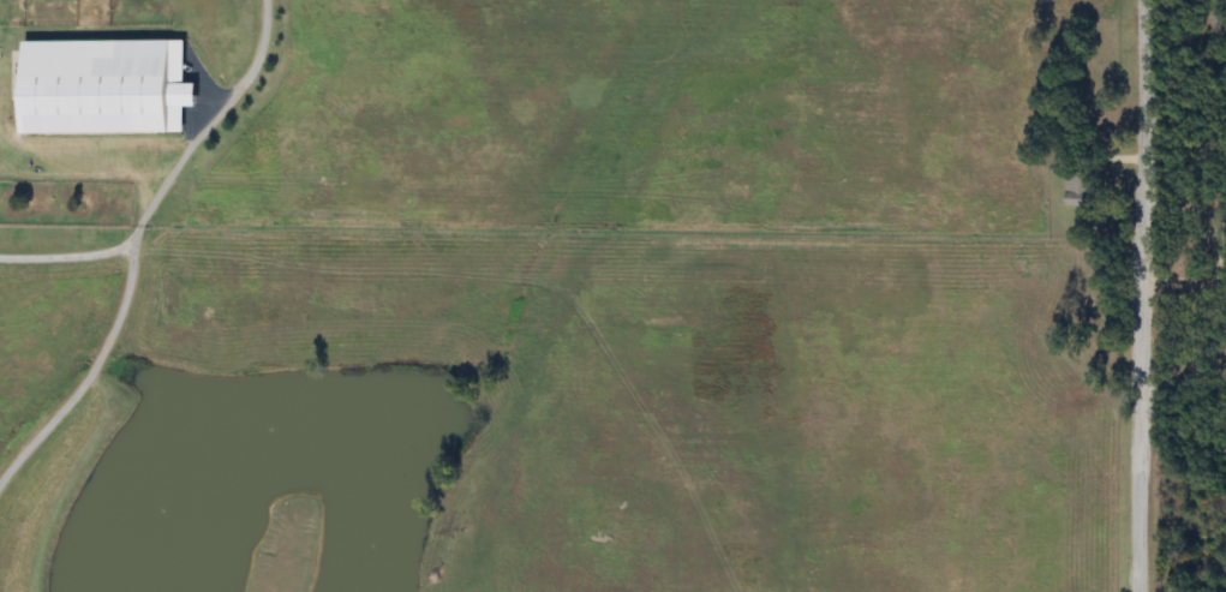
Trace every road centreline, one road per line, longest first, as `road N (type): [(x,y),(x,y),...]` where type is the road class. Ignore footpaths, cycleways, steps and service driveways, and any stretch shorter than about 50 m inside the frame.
road 1 (residential): [(1131,591),(1152,0)]

